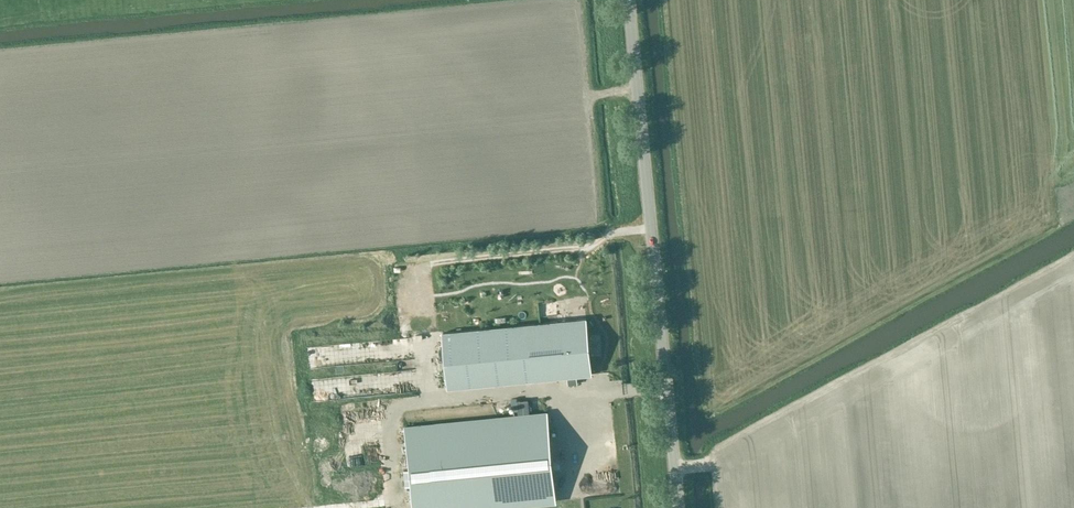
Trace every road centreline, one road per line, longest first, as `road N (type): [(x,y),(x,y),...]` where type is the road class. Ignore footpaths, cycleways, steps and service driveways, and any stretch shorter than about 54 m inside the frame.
road 1 (unclassified): [(679,507),(629,0)]
road 2 (track): [(668,388),(393,406),(387,412),(393,500),(324,507)]

